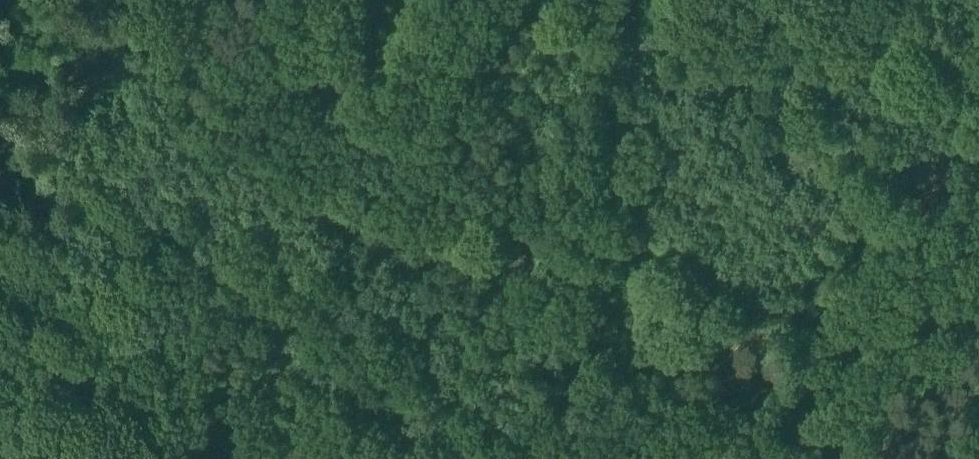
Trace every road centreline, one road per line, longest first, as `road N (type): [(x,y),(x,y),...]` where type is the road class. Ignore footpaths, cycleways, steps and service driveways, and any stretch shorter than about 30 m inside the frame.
road 1 (track): [(978,102),(627,458)]
road 2 (track): [(0,141),(172,45),(196,0)]

